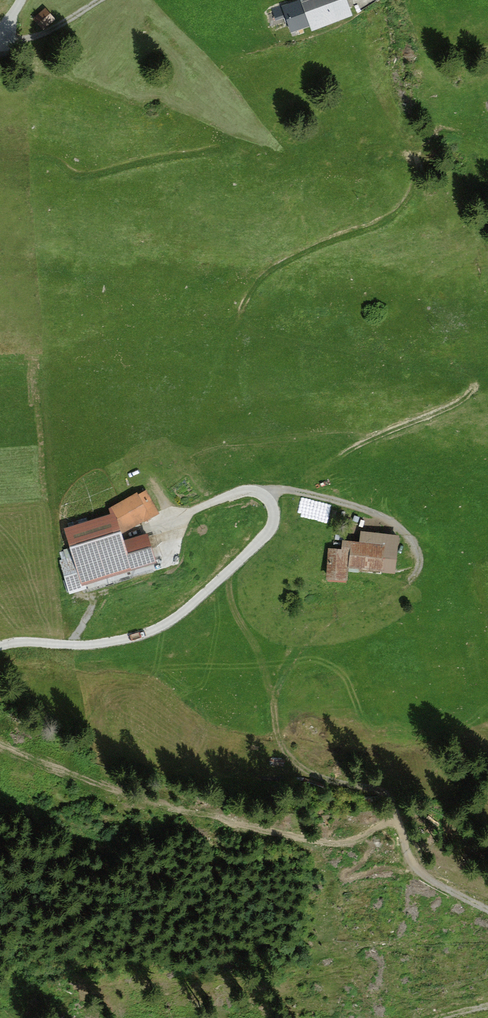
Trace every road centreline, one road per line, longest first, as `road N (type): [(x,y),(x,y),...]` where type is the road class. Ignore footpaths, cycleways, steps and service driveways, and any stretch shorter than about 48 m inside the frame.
road 1 (track): [(165,521),(250,488),(376,512),(406,530),(421,550),(418,574),(393,595),(351,607),(314,631),(283,676),(278,747),(292,764),(394,801),(431,838),(430,882),(453,904),(487,915)]
road 2 (track): [(430,882),(111,797),(0,740)]

